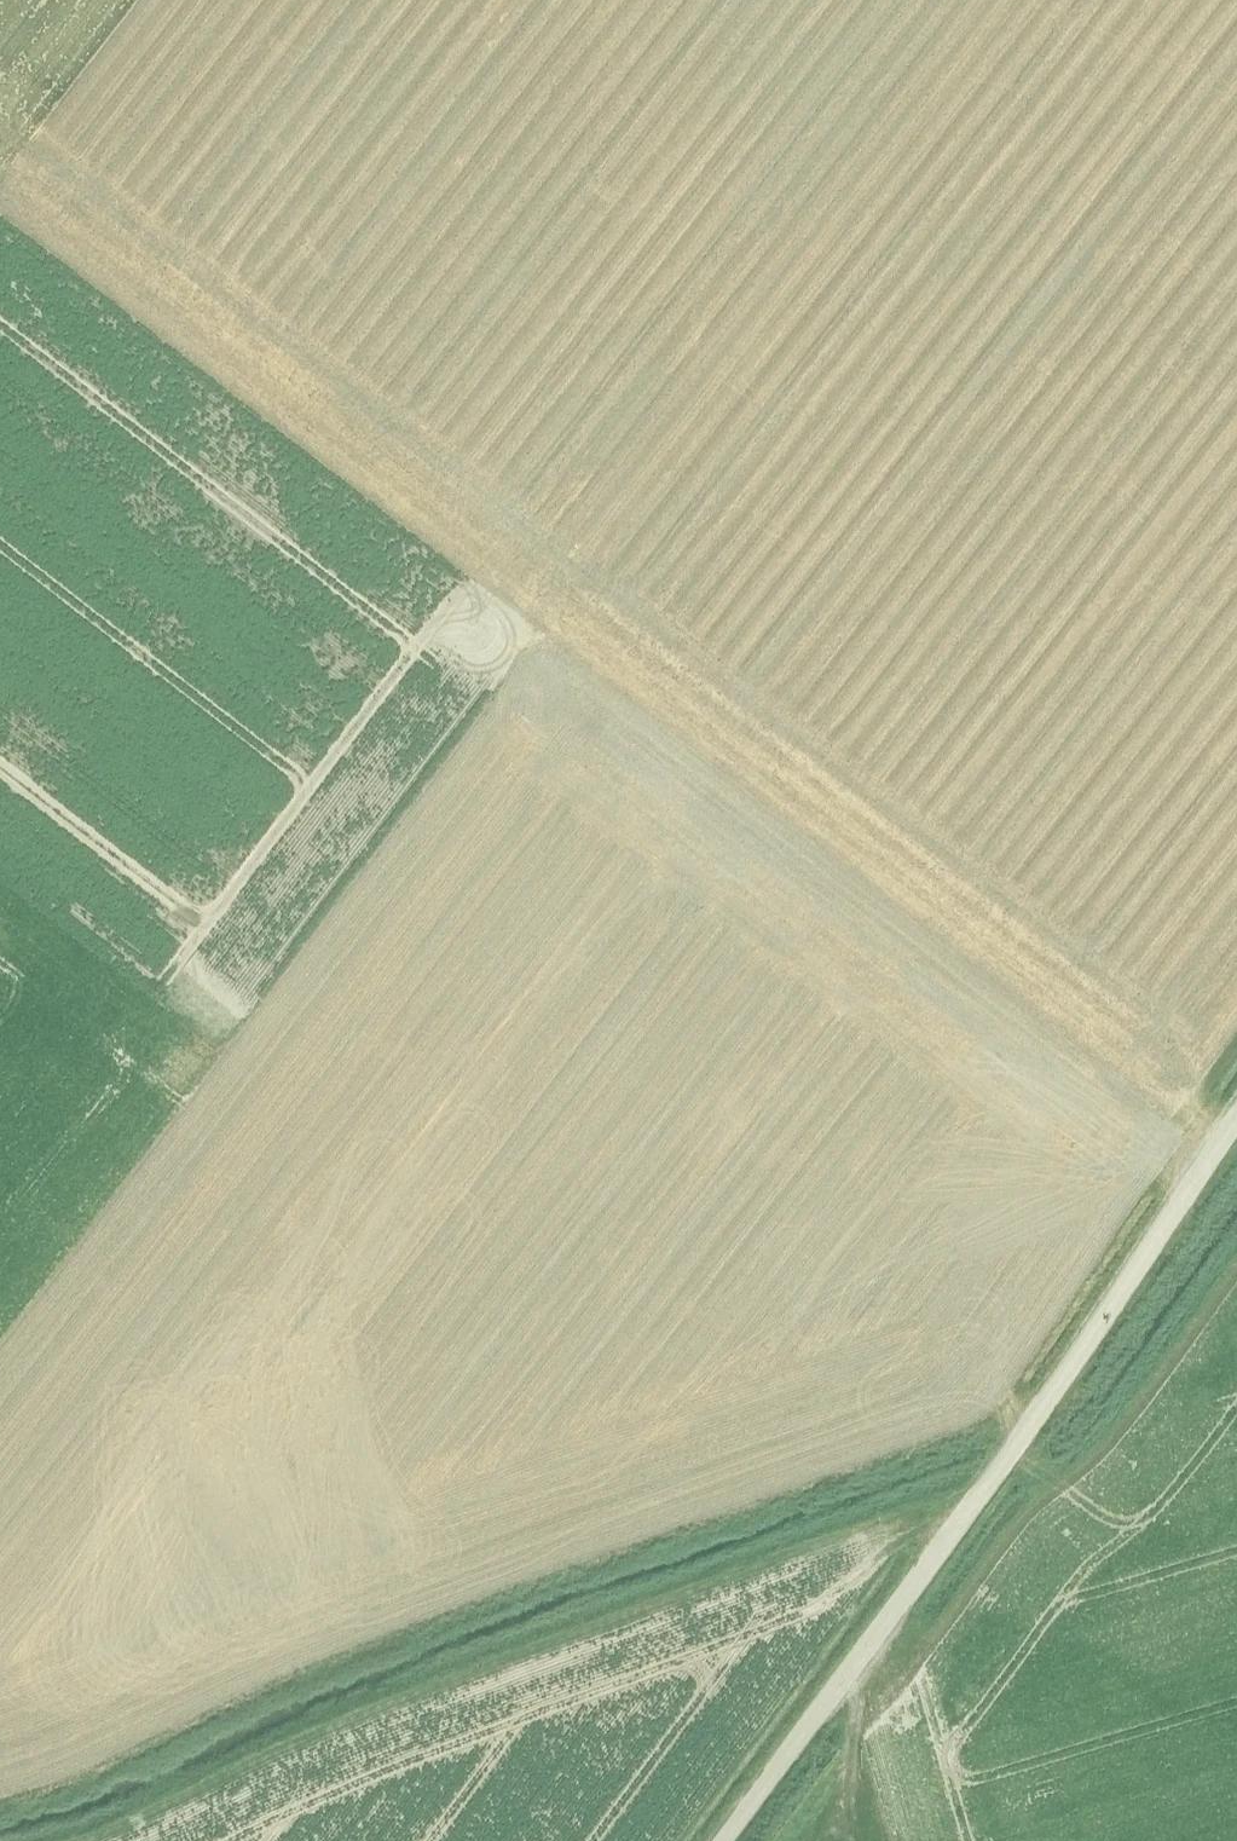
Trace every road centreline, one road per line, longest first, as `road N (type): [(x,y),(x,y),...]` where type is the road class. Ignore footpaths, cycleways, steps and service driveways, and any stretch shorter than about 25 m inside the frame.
road 1 (unclassified): [(723,1840),(1010,1453),(1236,1117)]

